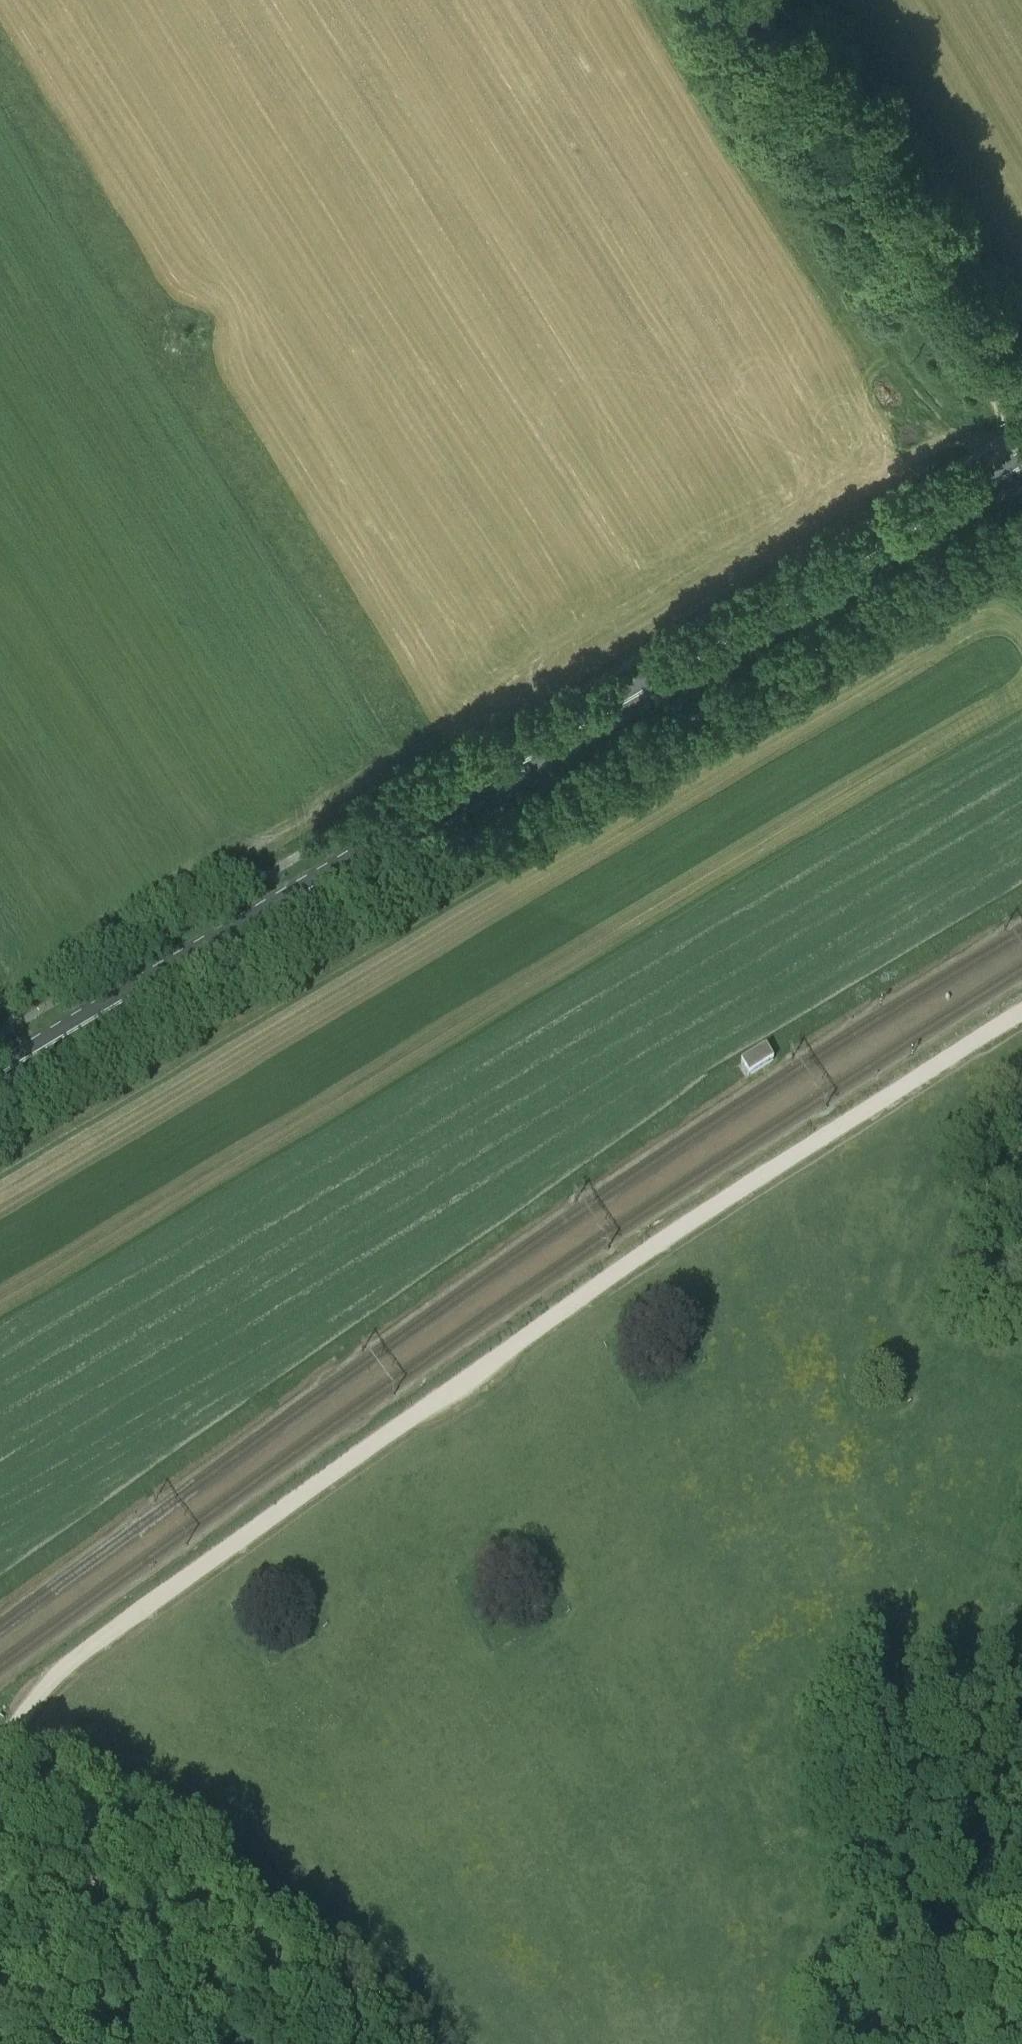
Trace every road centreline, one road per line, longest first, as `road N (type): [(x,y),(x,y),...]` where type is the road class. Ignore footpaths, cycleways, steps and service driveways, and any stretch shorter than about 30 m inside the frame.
road 1 (track): [(0,1748),(69,1665),(309,1488),(614,1272),(1021,1011)]
road 2 (secondary): [(0,1073),(1021,466)]
road 3 (track): [(756,0),(1021,444)]
road 4 (track): [(1021,1850),(928,1821),(800,1840)]
road 5 (track): [(1021,1304),(973,1281),(967,1270),(1021,1160)]

